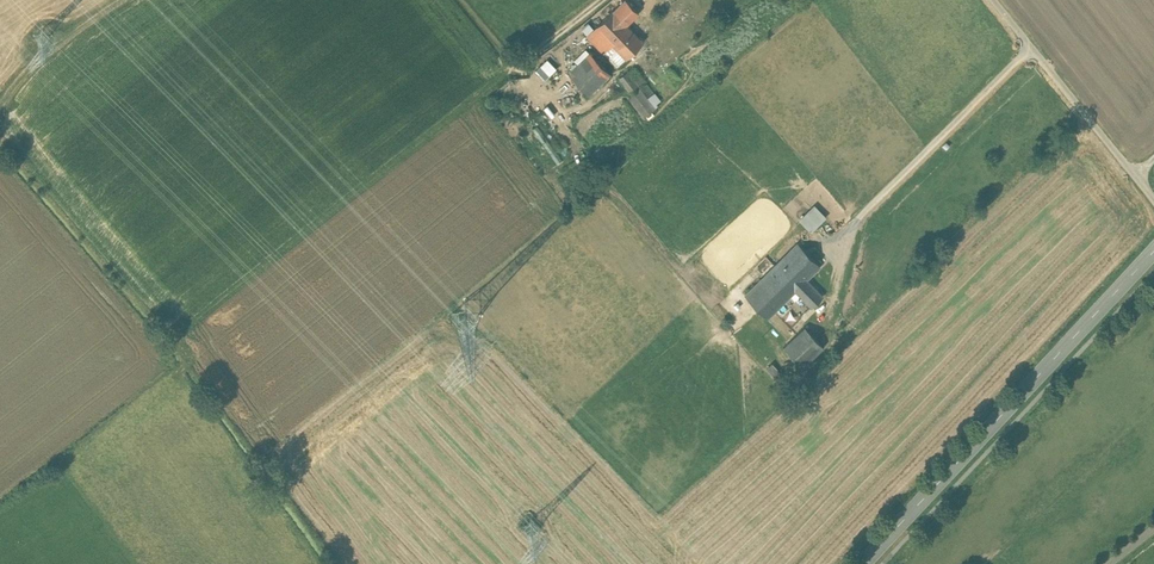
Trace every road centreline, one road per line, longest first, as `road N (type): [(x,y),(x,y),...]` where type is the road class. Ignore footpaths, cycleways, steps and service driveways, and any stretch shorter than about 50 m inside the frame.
road 1 (tertiary): [(859,563),(1153,246)]
road 2 (unclassified): [(991,0),(1153,202)]

